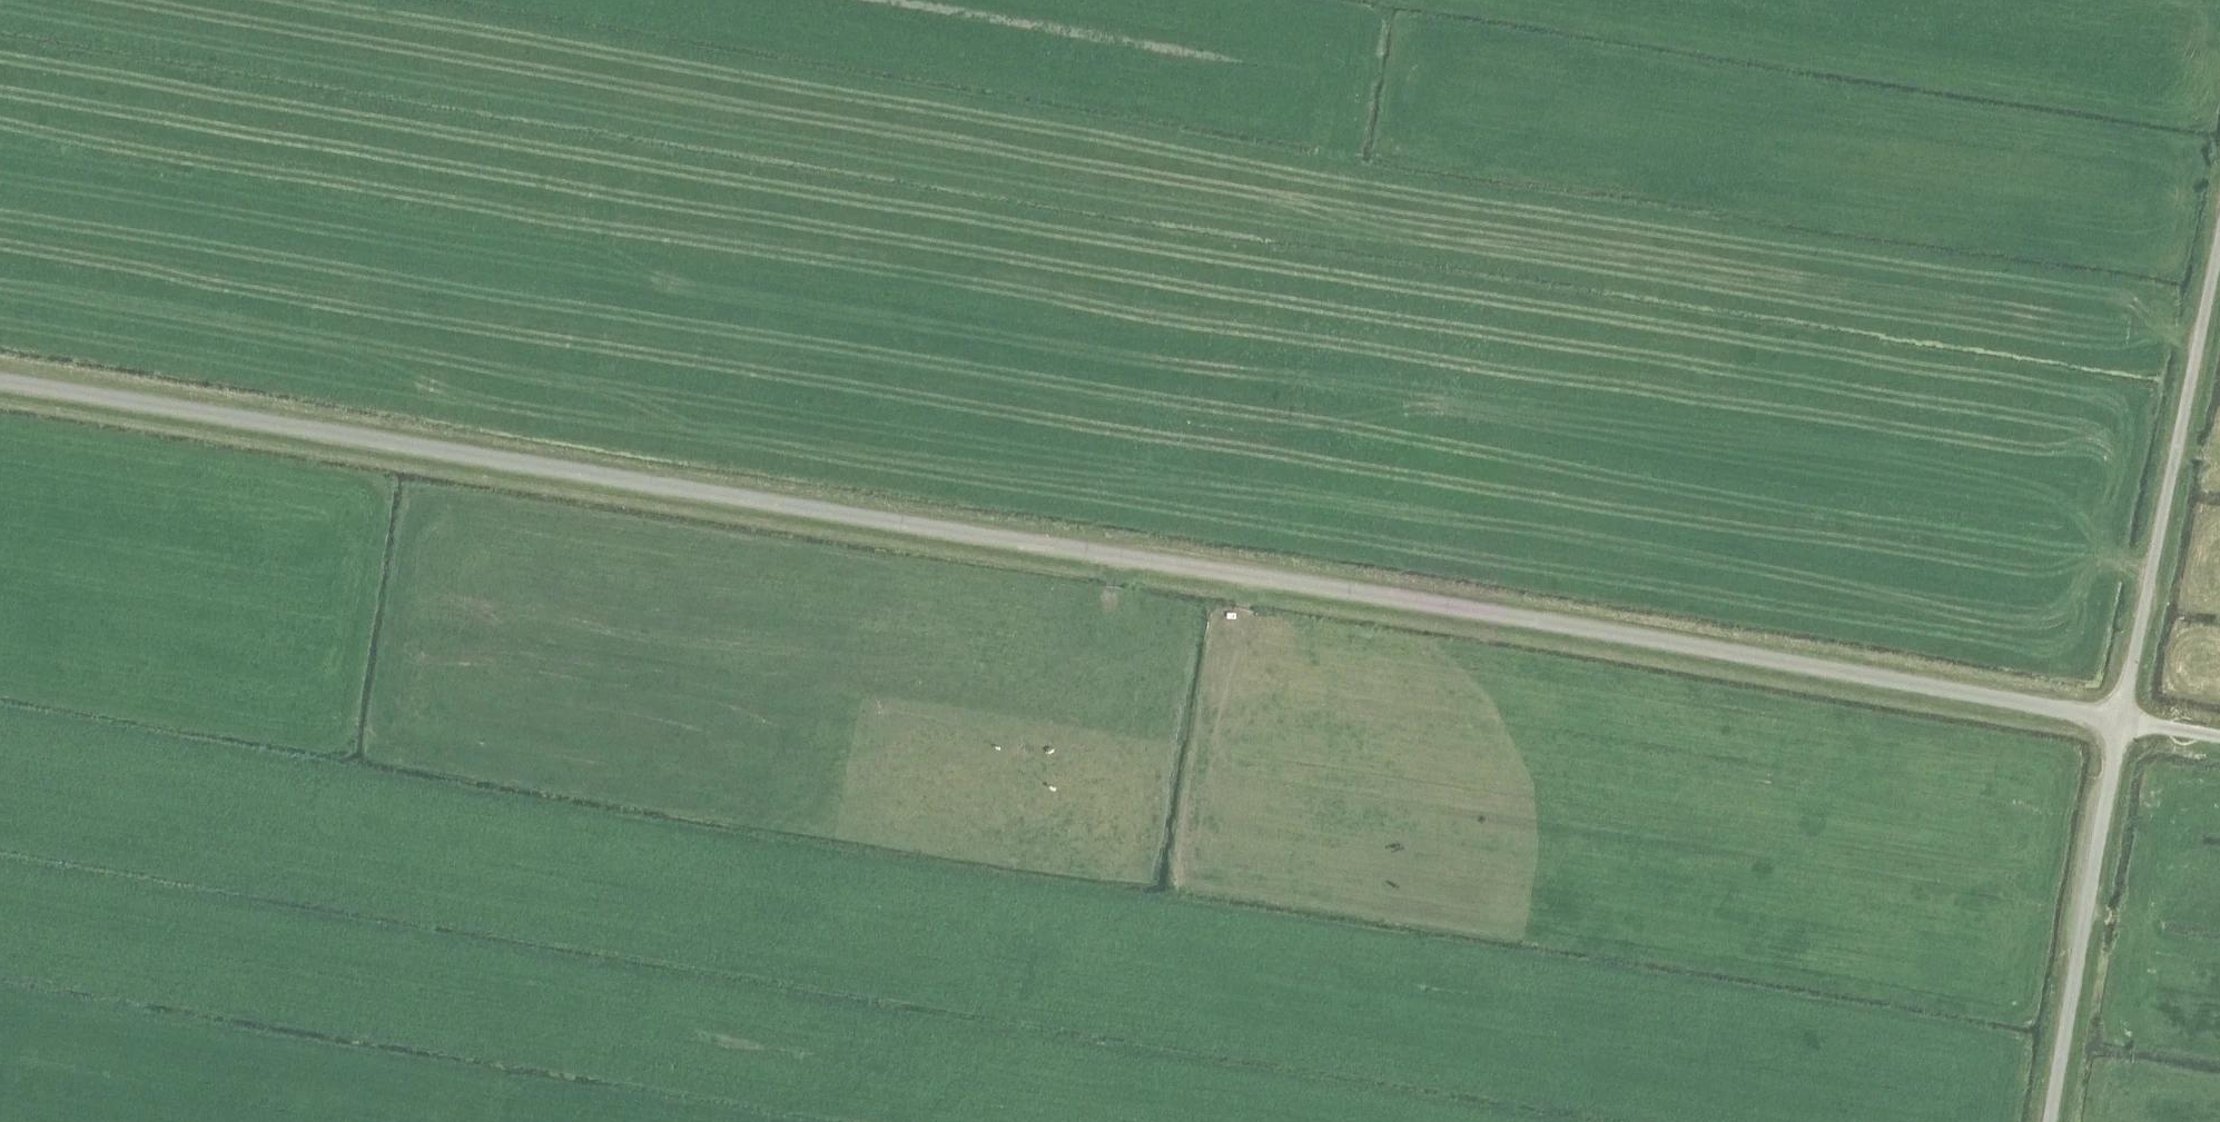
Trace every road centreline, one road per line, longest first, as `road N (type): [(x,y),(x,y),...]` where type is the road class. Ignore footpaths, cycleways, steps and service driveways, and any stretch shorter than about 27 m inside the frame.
road 1 (unclassified): [(2121,719),(0,380)]
road 2 (unclassified): [(2121,719),(2219,235)]
road 3 (unclassified): [(2049,1121),(2121,719)]

